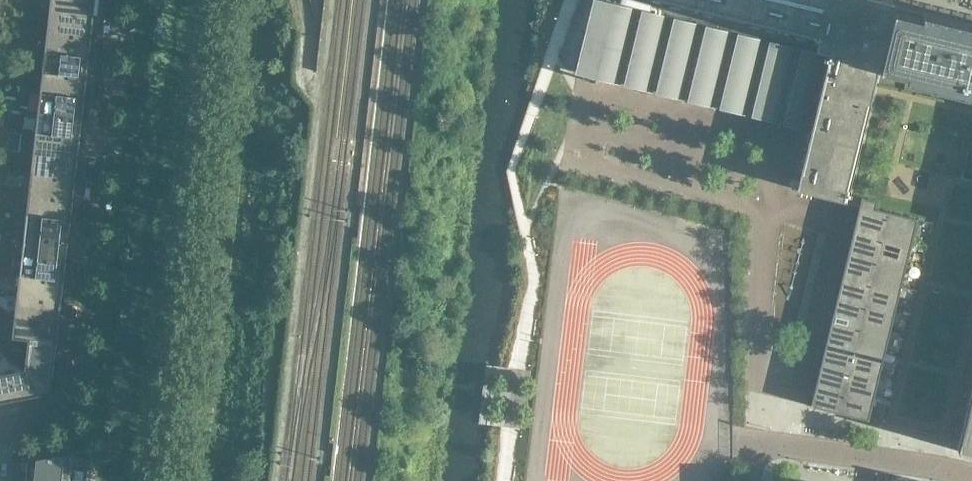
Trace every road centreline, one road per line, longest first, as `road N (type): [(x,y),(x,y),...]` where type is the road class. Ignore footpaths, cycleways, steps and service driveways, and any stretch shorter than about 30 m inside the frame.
road 1 (residential): [(0,425),(69,409),(118,0)]
road 2 (residential): [(754,480),(767,449),(790,445),(971,475)]

